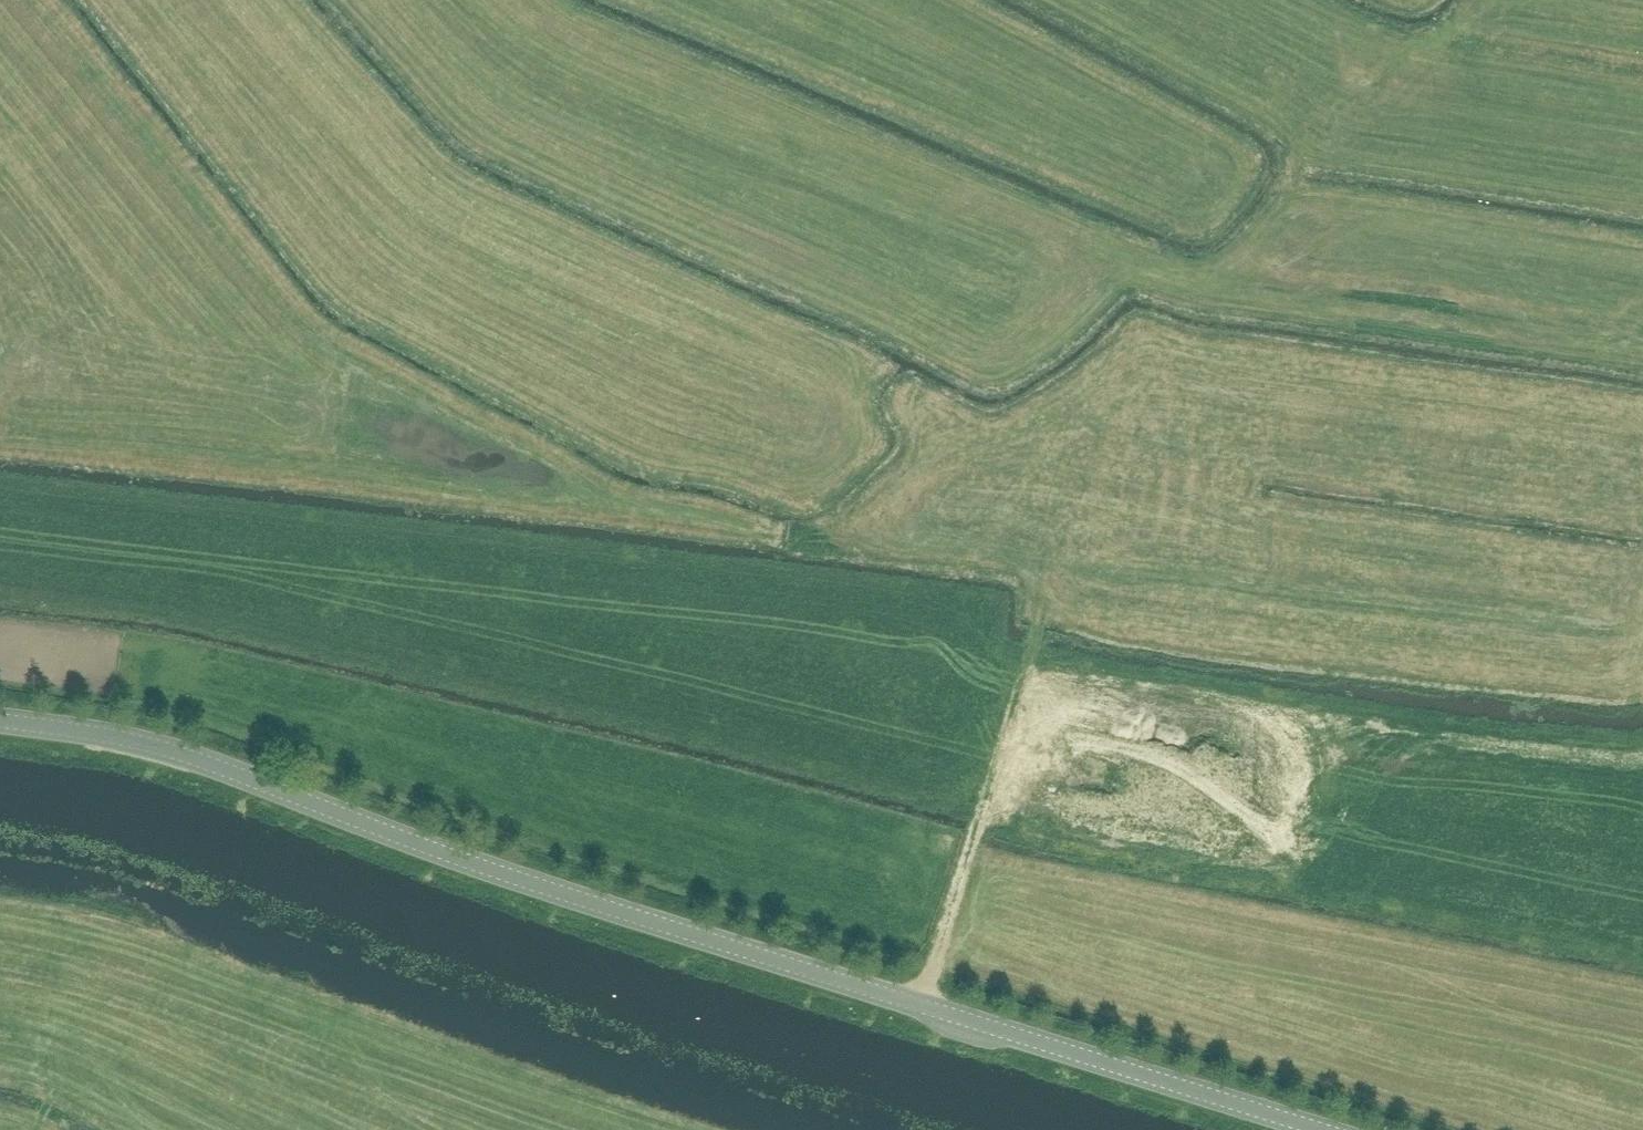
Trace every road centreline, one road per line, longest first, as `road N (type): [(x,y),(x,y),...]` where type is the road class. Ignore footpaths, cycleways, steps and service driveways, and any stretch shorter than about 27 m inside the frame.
road 1 (tertiary): [(1321,1129),(538,885),(169,750),(0,720)]

